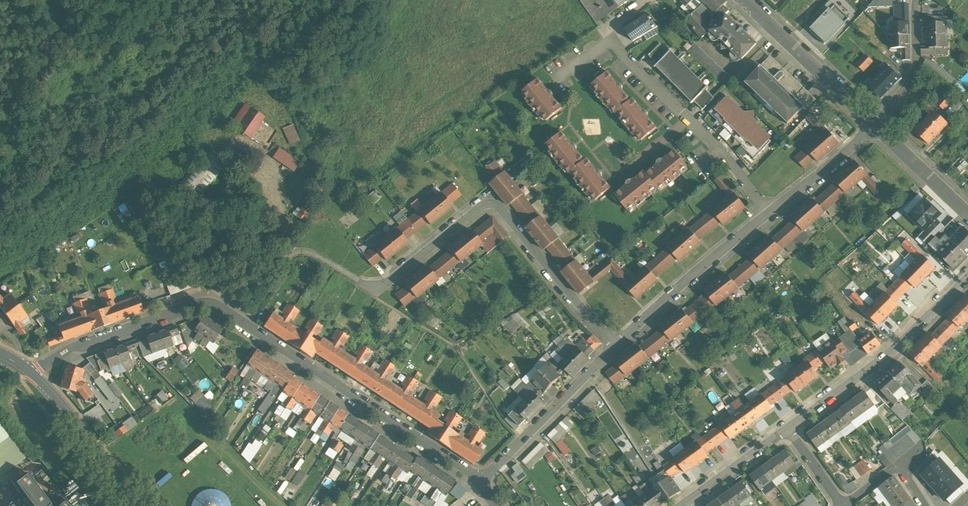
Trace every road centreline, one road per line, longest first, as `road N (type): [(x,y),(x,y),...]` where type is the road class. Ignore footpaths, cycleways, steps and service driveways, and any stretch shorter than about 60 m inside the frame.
road 1 (residential): [(615,347),(491,203),(377,290),(320,258),(292,257),(245,323)]
road 2 (residential): [(769,214),(604,31),(646,0)]
road 3 (residential): [(245,323),(482,479)]
road 4 (residential): [(787,428),(899,350),(967,280)]
road 5 (residential): [(30,371),(190,308),(219,309),(245,323)]
road 6 (residential): [(615,347),(769,214)]
road 7 (residential): [(482,479),(615,347)]
road 8 (residential): [(745,0),(877,123)]
road 9 (tertiary): [(133,505),(30,371)]
road 10 (residential): [(769,214),(877,123)]
road 11 (residential): [(915,0),(915,71),(877,123)]
road 12 (residential): [(877,123),(967,214)]
road 13 (residential): [(685,505),(787,428)]

